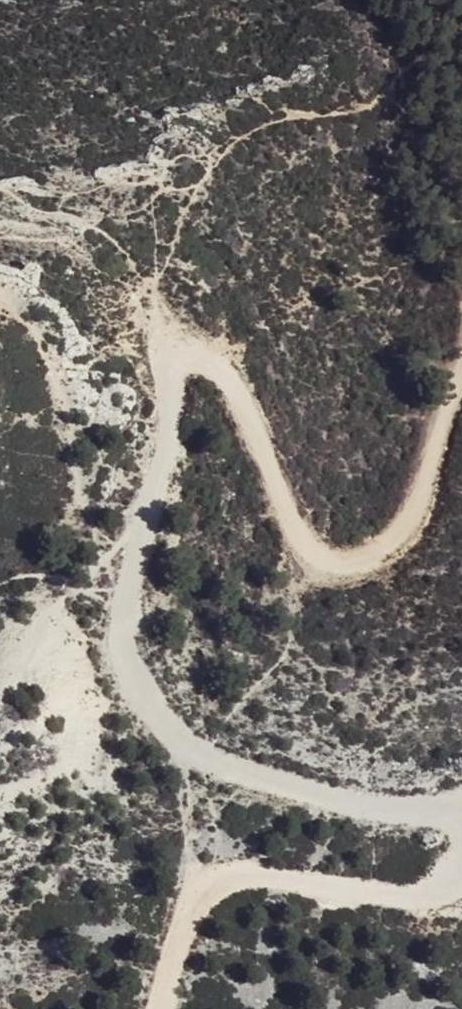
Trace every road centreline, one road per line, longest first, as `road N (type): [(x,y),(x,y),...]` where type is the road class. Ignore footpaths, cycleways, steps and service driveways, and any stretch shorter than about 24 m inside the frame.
road 1 (track): [(138,547),(160,375),(188,351),(204,353),(230,378),(301,538),(326,562),(369,563),(403,549),(430,506),(461,331)]
road 2 (track): [(461,822),(343,805),(258,780),(210,760),(175,733),(137,679),(126,624),(138,547)]
road 3 (track): [(159,1008),(194,905),(217,882),(259,871),(410,894),(442,892),(461,879)]

